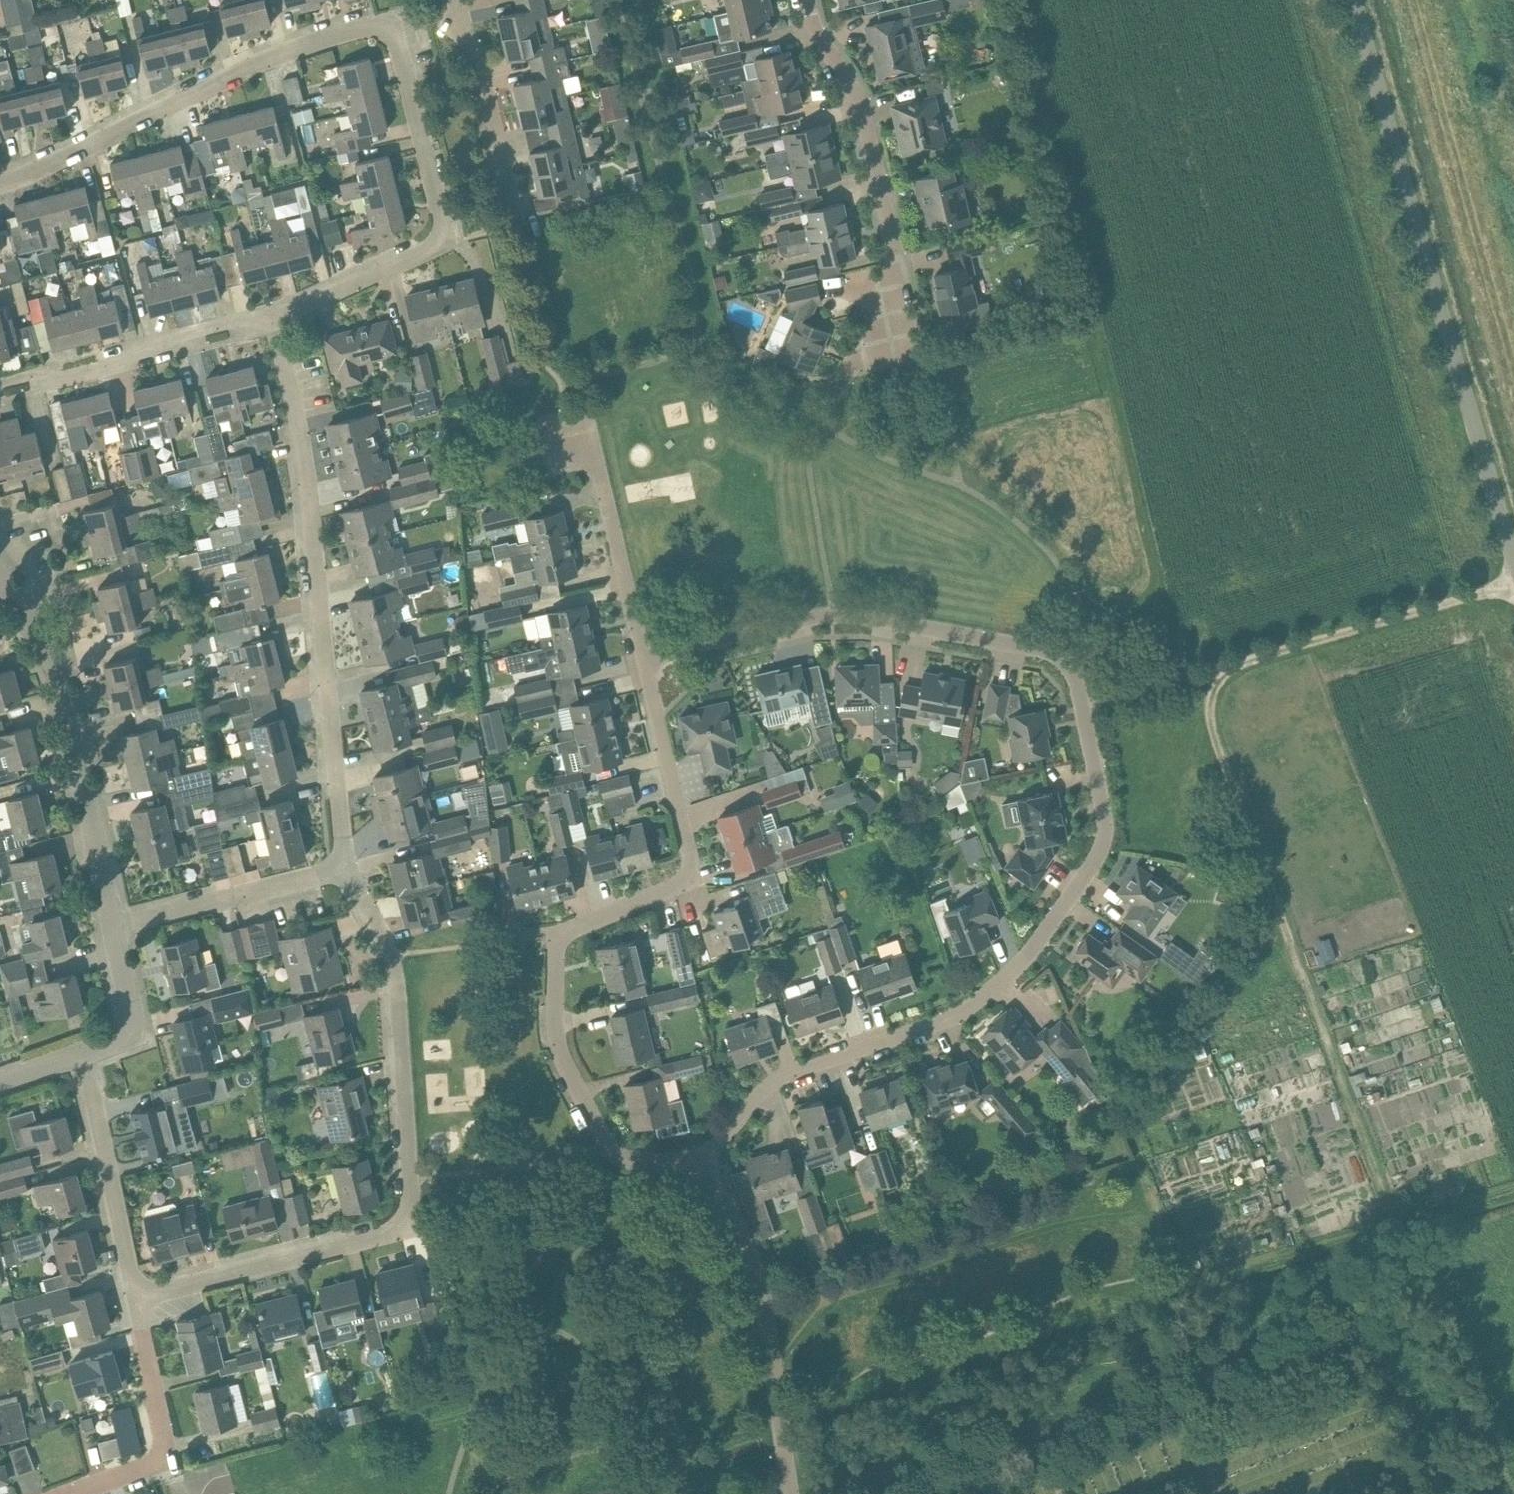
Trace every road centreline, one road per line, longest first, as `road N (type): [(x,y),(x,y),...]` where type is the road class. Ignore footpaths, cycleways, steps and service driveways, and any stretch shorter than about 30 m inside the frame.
road 1 (residential): [(695,1162),(761,1090),(786,1076),(945,1022),(976,1003),(1011,973),(1094,865),(1104,811),(1075,678),(1060,660),(1034,649),(830,616),(636,659)]
road 2 (track): [(1398,1227),(1384,1222),(1208,715),(1211,698),(1220,681),(1260,657),(1513,581)]
road 3 (residential): [(270,325),(442,239),(401,53),(376,30),(263,62),(0,190)]
road 4 (residential): [(695,1162),(665,1166),(620,1144),(584,1095),(556,988),(570,931),(675,877),(680,850),(636,659)]
road 5 (residential): [(133,1299),(397,1234),(406,1209),(389,957),(344,871)]
road 6 (residential): [(1513,549),(1362,0)]
road 7 (residential): [(344,871),(294,387),(270,325)]
road 8 (residential): [(111,929),(61,681),(0,578)]
road 9 (residential): [(892,333),(895,249),(860,100),(806,0)]
road 10 (residential): [(778,1493),(759,1291),(695,1162)]
road 11 (residential): [(0,383),(154,358),(270,325)]
road 12 (residential): [(64,1493),(154,1452),(159,1434),(133,1299)]
road 13 (residential): [(133,1299),(80,1055)]
road 14 (residential): [(636,659),(590,453),(560,455)]
road 15 (residential): [(111,929),(344,871)]
road 16 (residential): [(515,216),(457,0)]
road 17 (residential): [(80,1055),(133,1036),(111,929)]
road 18 (track): [(1513,1190),(1398,1227)]

